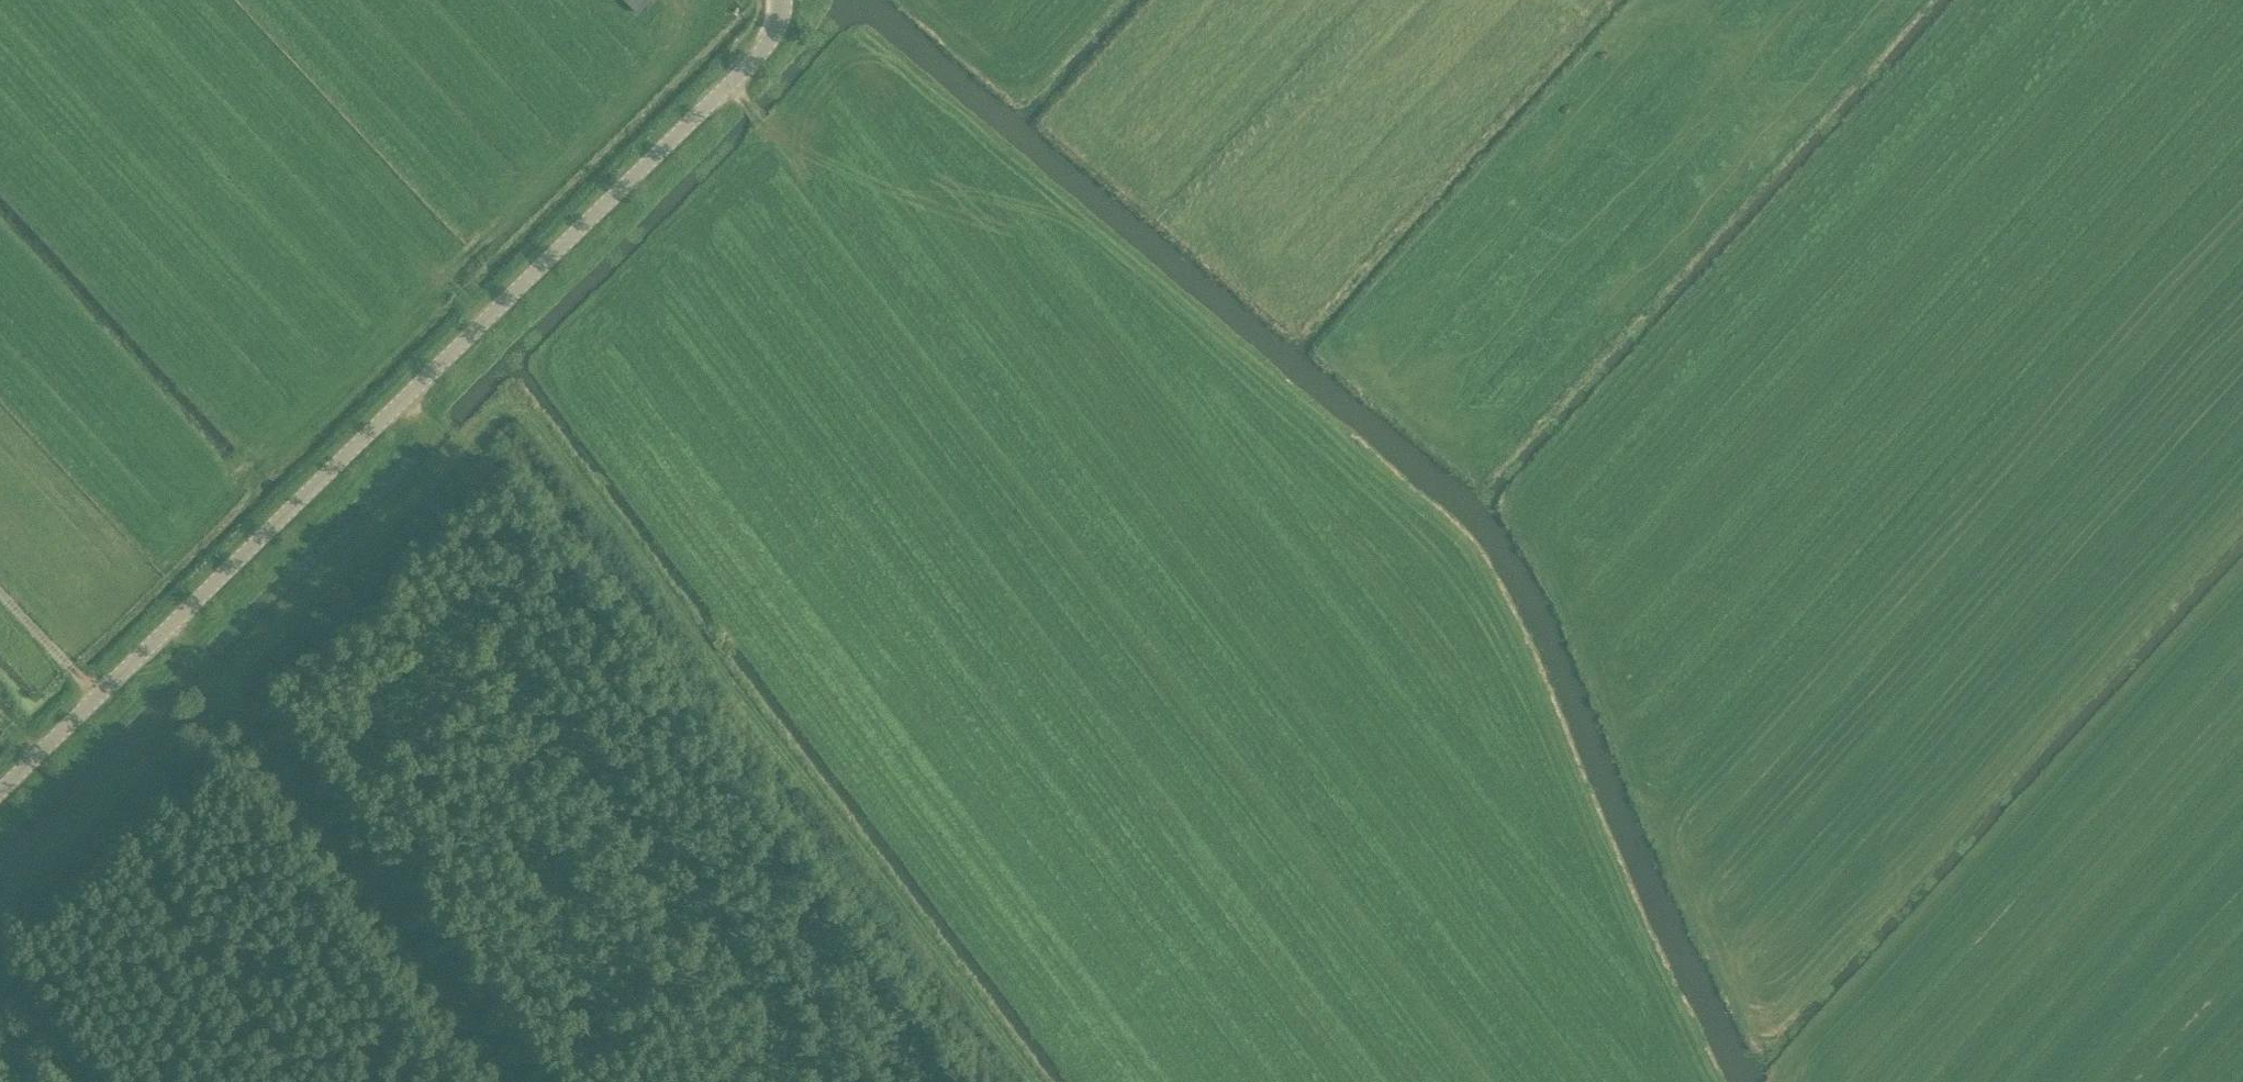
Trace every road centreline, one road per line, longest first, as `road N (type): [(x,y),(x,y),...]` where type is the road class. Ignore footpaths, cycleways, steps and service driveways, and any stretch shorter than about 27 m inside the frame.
road 1 (unclassified): [(0,789),(768,48),(780,0)]

